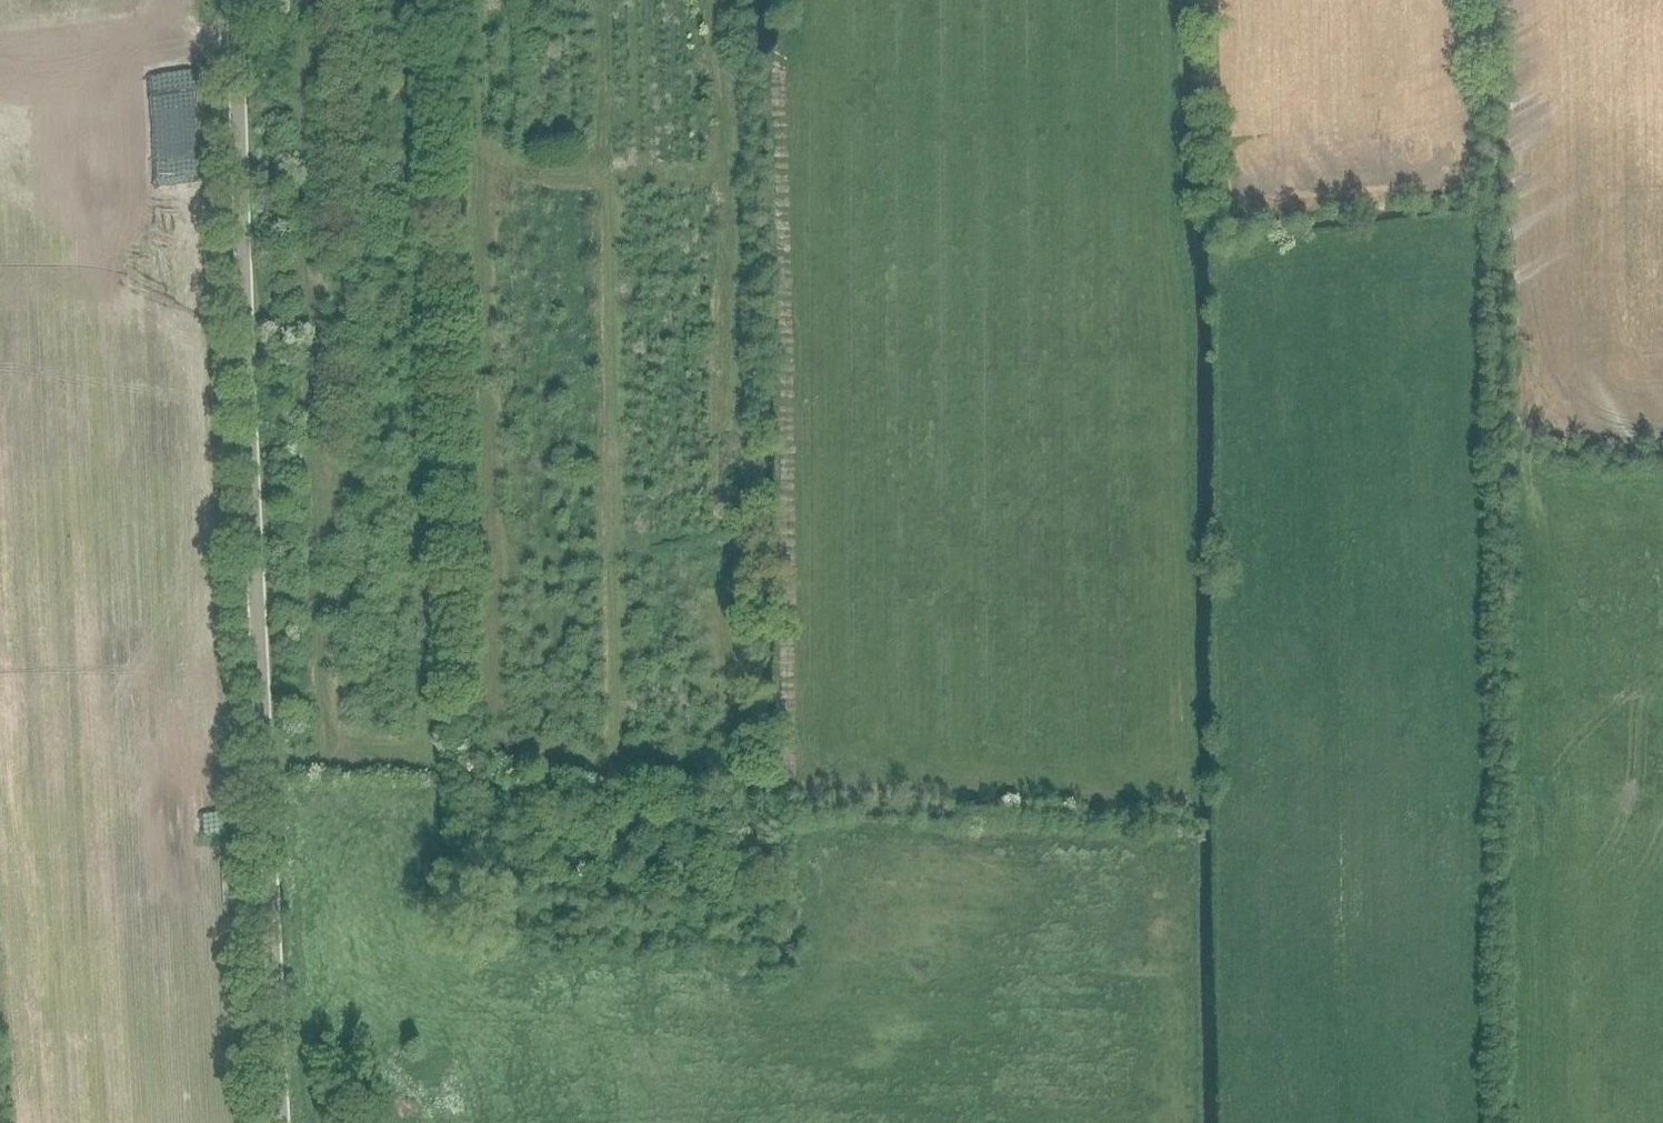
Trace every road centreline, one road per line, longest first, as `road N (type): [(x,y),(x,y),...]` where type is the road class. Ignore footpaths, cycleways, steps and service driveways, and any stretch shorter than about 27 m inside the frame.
road 1 (unclassified): [(280,1122),(229,0)]

